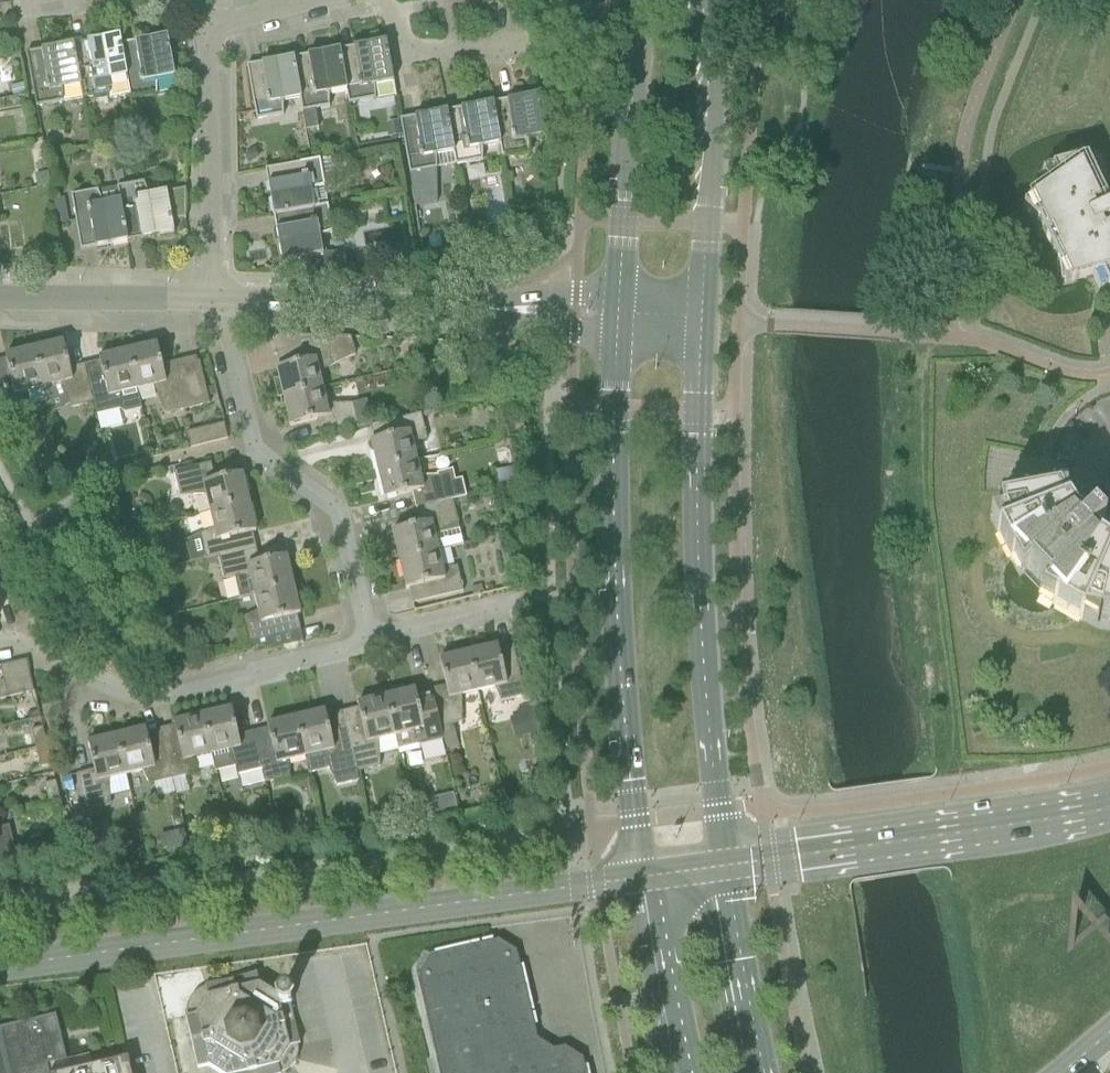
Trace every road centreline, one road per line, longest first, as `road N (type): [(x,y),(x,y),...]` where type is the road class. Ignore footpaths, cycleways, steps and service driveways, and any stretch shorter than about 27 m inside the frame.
road 1 (primary): [(646,880),(0,965)]
road 2 (secondary): [(724,868),(705,681),(703,320)]
road 3 (secondary): [(616,334),(623,685),(646,880)]
road 4 (residential): [(369,642),(338,510),(253,444),(219,302)]
road 5 (primary): [(1109,811),(724,868)]
road 6 (residential): [(0,646),(129,696),(369,642)]
road 7 (secondary): [(703,320),(719,87),(705,0)]
road 8 (secondary): [(637,0),(619,294)]
road 9 (residential): [(219,302),(212,270),(209,25)]
road 10 (tertiary): [(474,309),(219,302)]
road 11 (tertiary): [(219,302),(0,299)]
road 12 (secondary): [(764,1072),(724,868)]
road 13 (secondary): [(646,880),(680,1072)]
road 14 (residential): [(382,0),(393,11),(401,57),(517,38)]
road 15 (tertiary): [(619,294),(474,309)]
road 16 (tertiary): [(474,309),(616,334)]
road 17 (residential): [(369,642),(506,610)]

